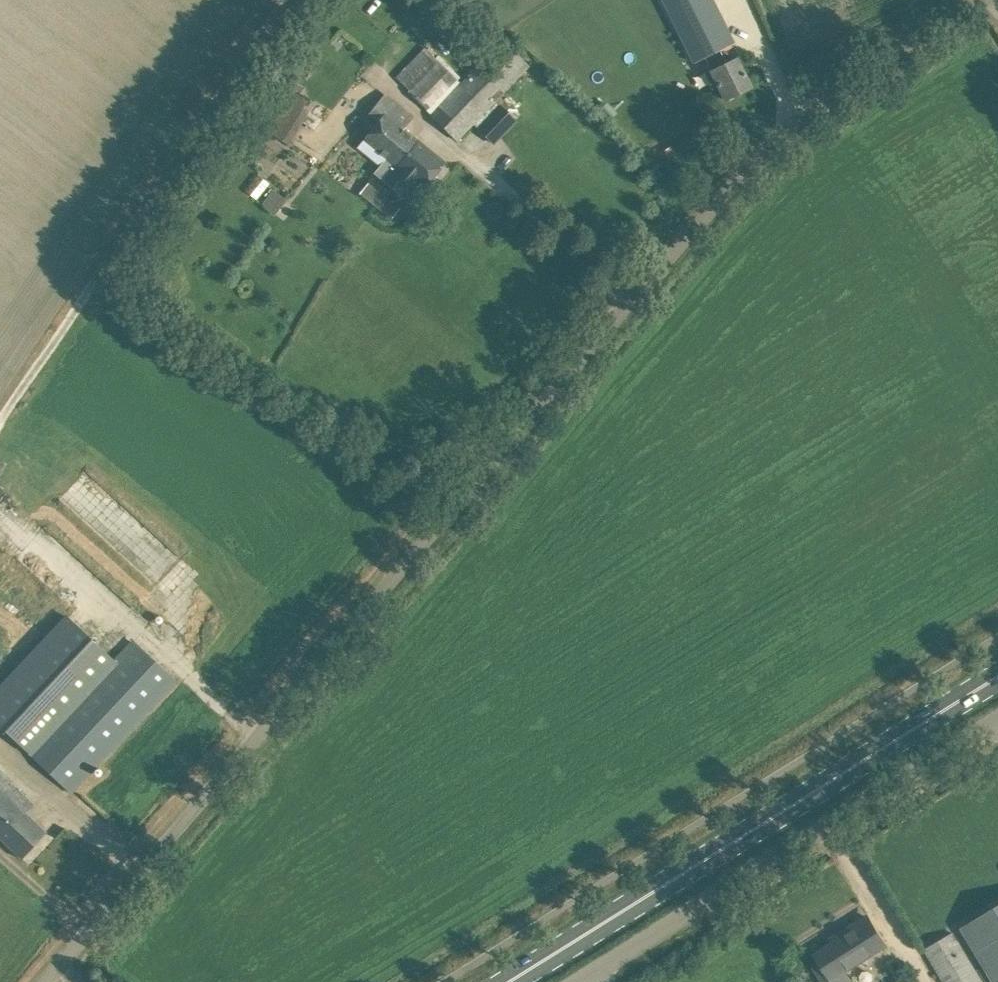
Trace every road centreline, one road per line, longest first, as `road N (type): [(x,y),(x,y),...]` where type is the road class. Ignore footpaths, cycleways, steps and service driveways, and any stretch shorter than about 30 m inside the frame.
road 1 (unclassified): [(997,1),(767,152),(52,981)]
road 2 (primary): [(510,981),(997,683)]
road 3 (track): [(0,424),(284,0)]
road 4 (unclassified): [(578,981),(997,723)]

